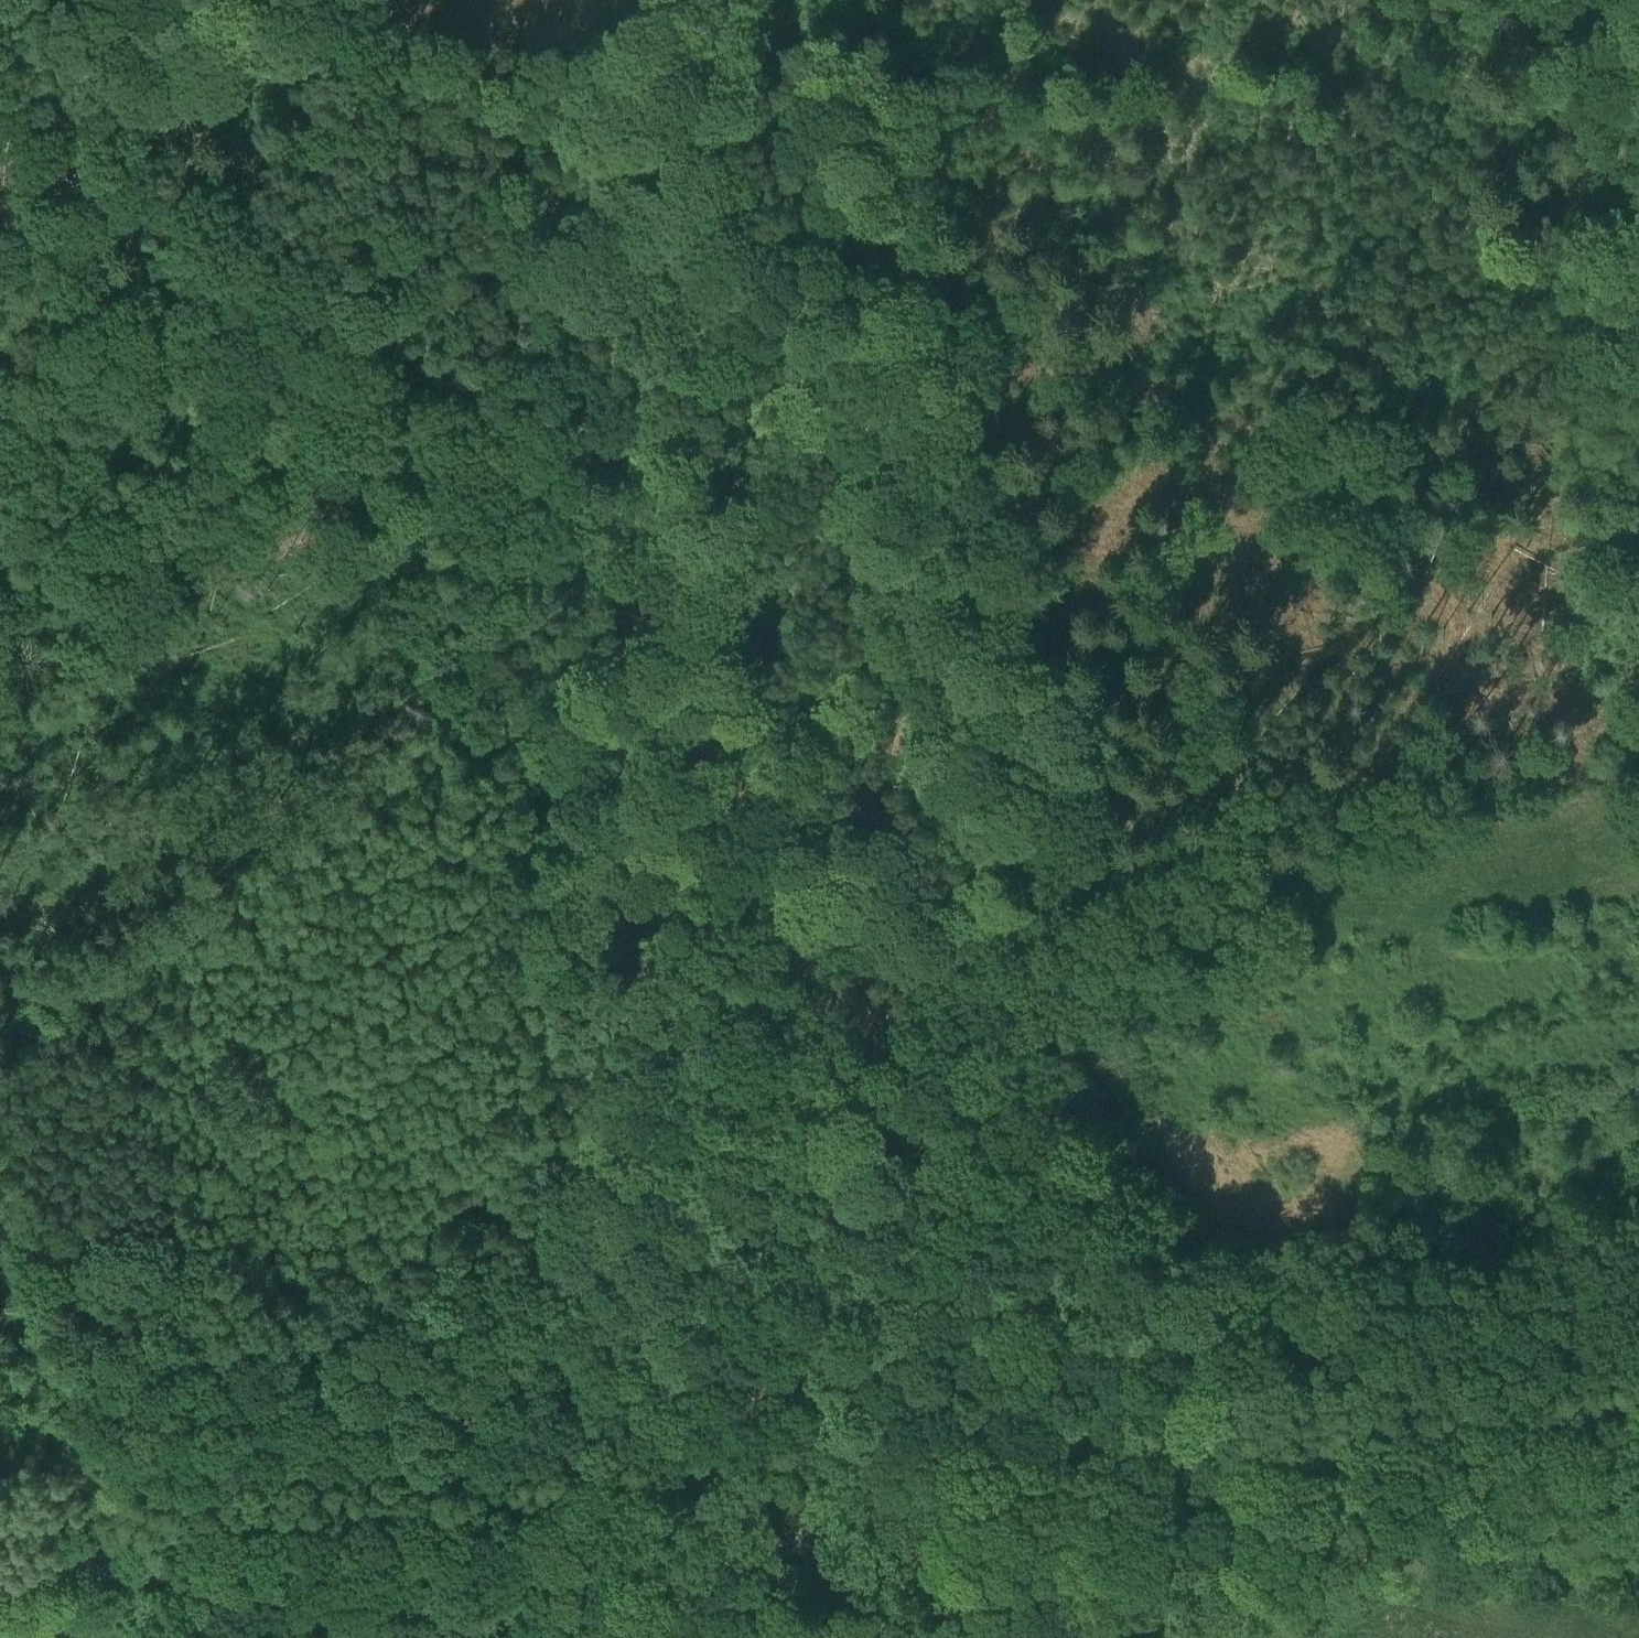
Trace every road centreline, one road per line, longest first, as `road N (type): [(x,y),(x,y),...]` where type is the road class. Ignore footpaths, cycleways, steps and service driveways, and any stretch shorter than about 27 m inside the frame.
road 1 (unclassified): [(0,1573),(479,1567),(1638,1467)]
road 2 (track): [(691,0),(0,595)]

